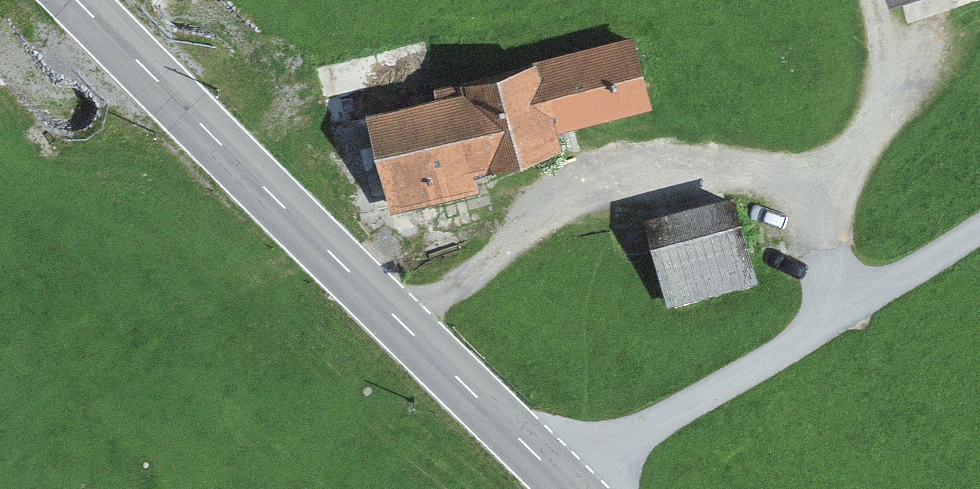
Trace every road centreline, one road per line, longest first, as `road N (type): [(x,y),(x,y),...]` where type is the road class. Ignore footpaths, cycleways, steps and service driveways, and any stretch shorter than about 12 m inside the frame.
road 1 (secondary): [(74,0),(570,488)]
road 2 (track): [(569,488),(671,413),(979,229)]
road 3 (track): [(251,48),(212,14),(164,17),(90,98),(56,107),(0,51)]

